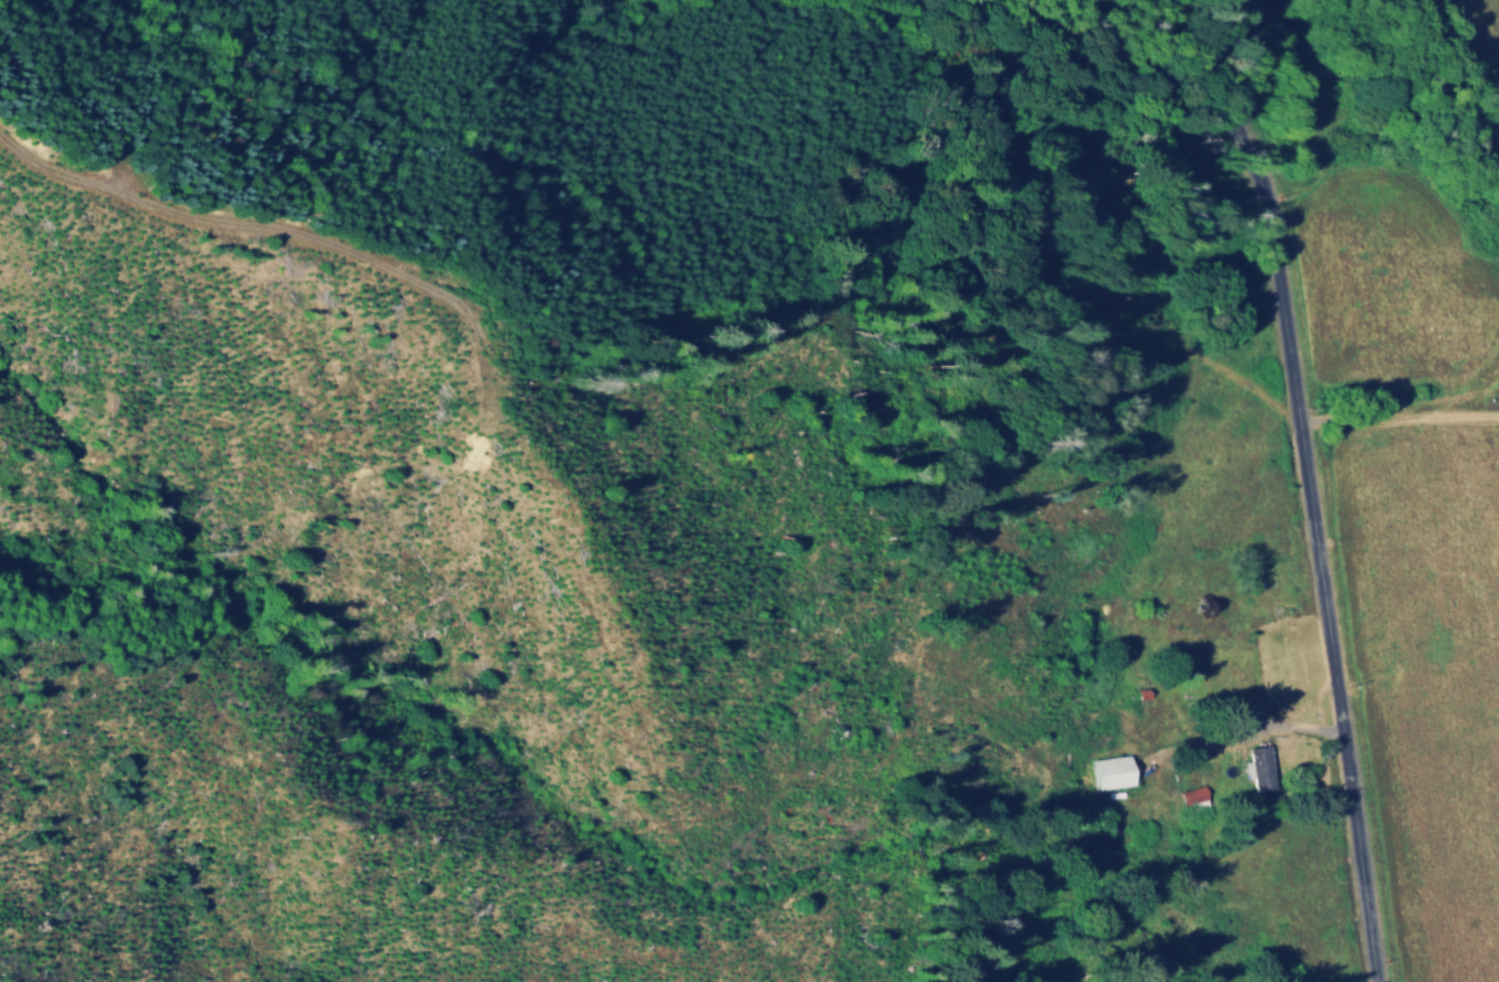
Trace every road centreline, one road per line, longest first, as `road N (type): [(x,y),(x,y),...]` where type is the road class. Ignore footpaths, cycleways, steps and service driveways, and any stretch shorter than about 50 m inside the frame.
road 1 (residential): [(1376,981),(1241,0)]

